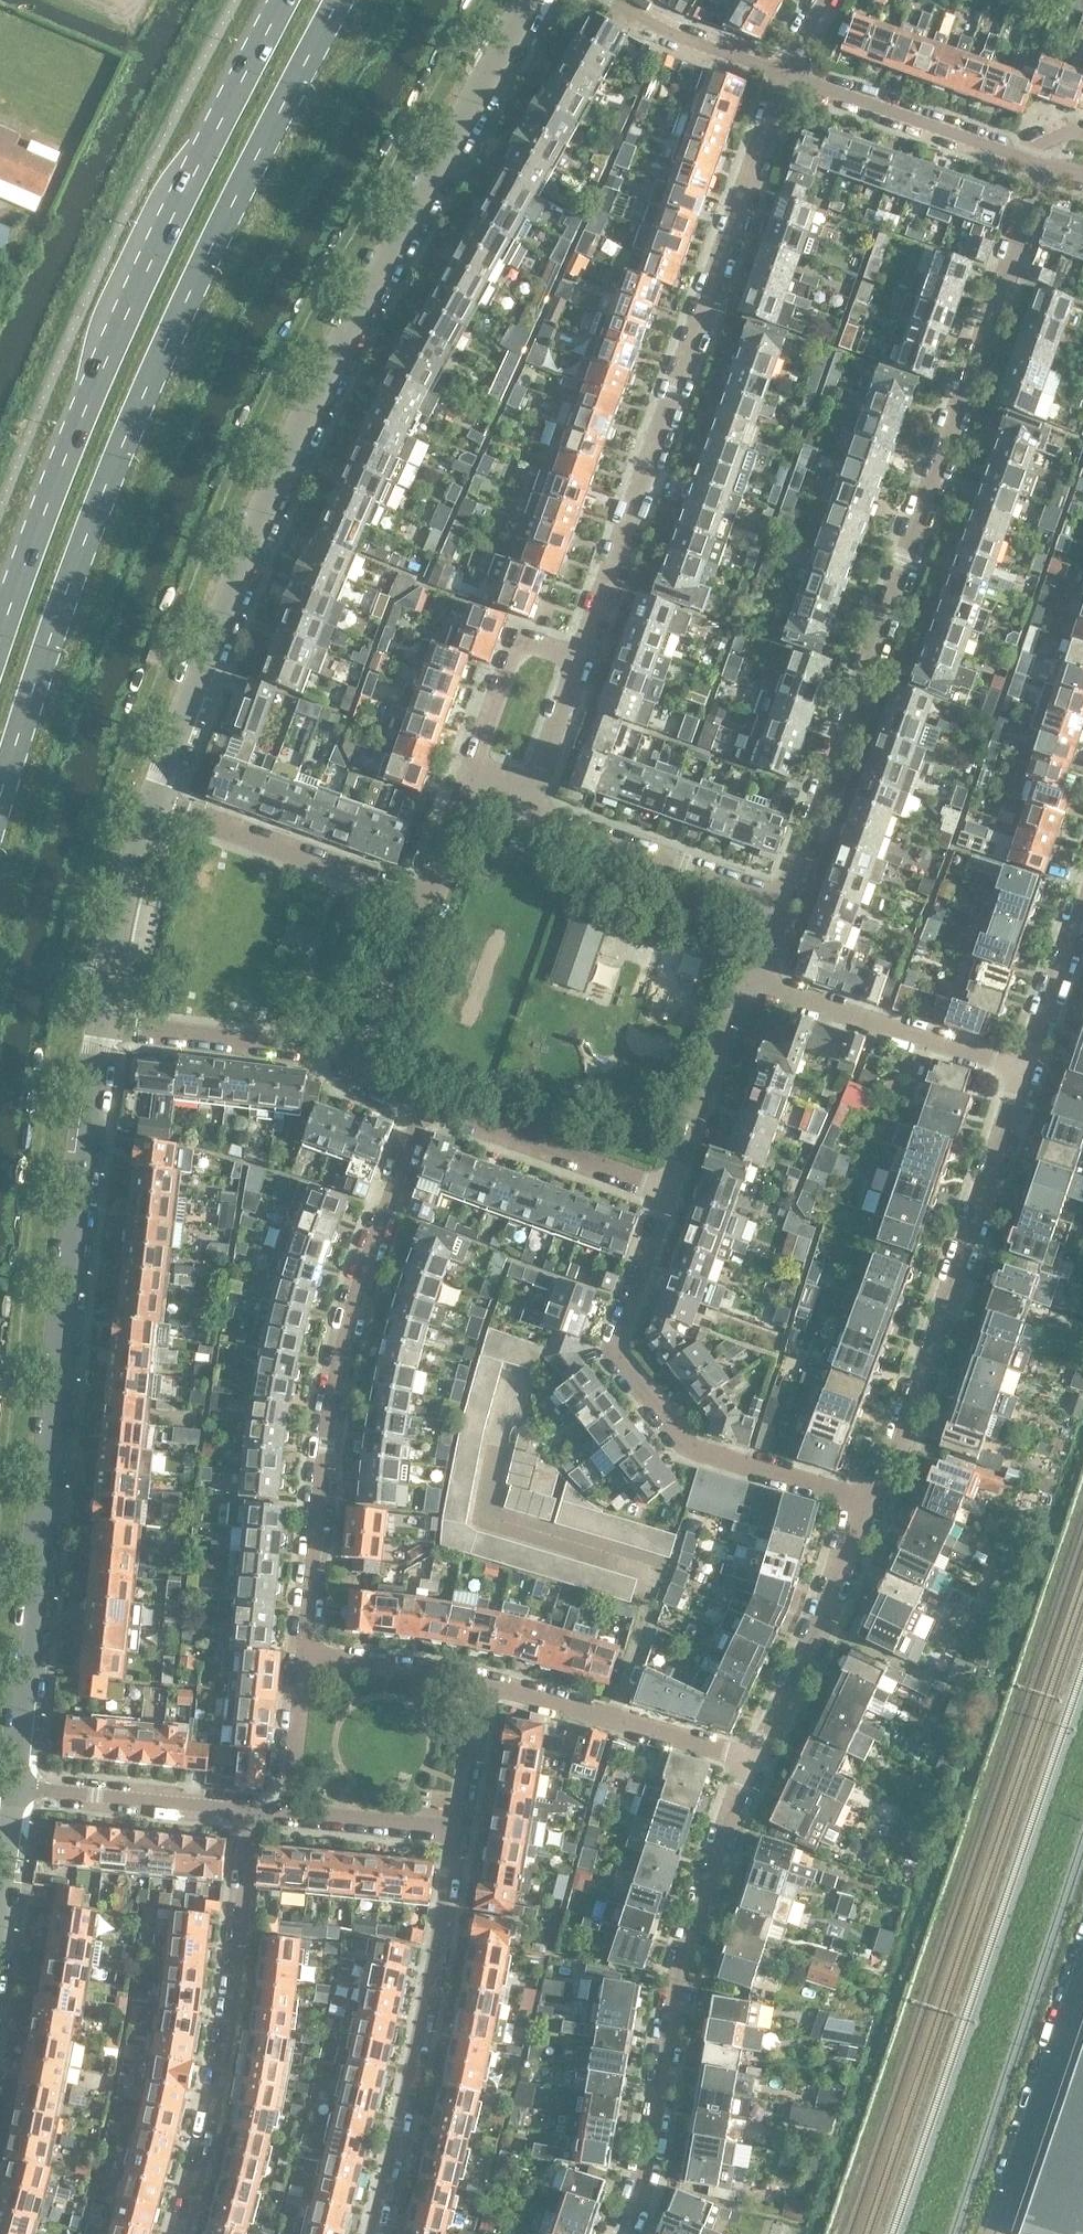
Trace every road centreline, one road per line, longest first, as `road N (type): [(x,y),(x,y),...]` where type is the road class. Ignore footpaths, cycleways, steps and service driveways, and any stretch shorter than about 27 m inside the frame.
road 1 (tertiary): [(146,796),(262,514),(386,253),(531,0)]
road 2 (primary): [(0,791),(44,642),(149,378),(339,0)]
road 3 (tertiary): [(20,1785),(100,1016)]
road 4 (residential): [(783,880),(1041,161)]
road 5 (primary): [(280,0),(97,368),(0,621)]
road 6 (residential): [(581,653),(785,73)]
road 7 (residential): [(309,1649),(338,1366),(424,1113)]
road 8 (residential): [(628,2233),(691,1942),(754,1762)]
road 9 (residential): [(873,1502),(684,1441),(616,1351),(673,1197)]
road 10 (residential): [(873,1502),(1022,1074)]
road 11 (residential): [(251,1807),(221,2076),(182,2233)]
road 12 (residential): [(377,2233),(463,1833)]
road 13 (residential): [(424,894),(146,796)]
road 14 (residential): [(1022,1074),(749,978)]
road 15 (residential): [(754,1762),(873,1502)]
road 16 (residential): [(754,1762),(489,1676)]
road 17 (unclassified): [(1000,2233),(1082,1973)]
road 18 (residential): [(367,1052),(100,1016)]
road 19 (residential): [(783,880),(531,795)]
road 20 (residential): [(673,1197),(424,1113)]
road 21 (residential): [(1024,155),(785,73)]
road 22 (residential): [(251,1807),(20,1785)]
road 23 (residential): [(673,1197),(749,978)]
road 24 (tertiary): [(100,1016),(116,902),(146,796)]
road 25 (residential): [(469,775),(521,632),(581,653)]
road 26 (residential): [(1022,1074),(1082,893)]
road 27 (residential): [(785,73),(617,0)]
road 28 (residential): [(489,1676),(309,1649)]
road 29 (residential): [(463,1833),(285,1811)]
road 30 (residential): [(367,1052),(424,894)]
road 31 (residential): [(285,1811),(309,1649)]
road 32 (residential): [(463,1833),(489,1676)]
road 33 (residential): [(531,795),(581,653)]
road 34 (tertiary): [(0,1911),(20,1785)]
road 35 (residential): [(424,894),(469,775)]

